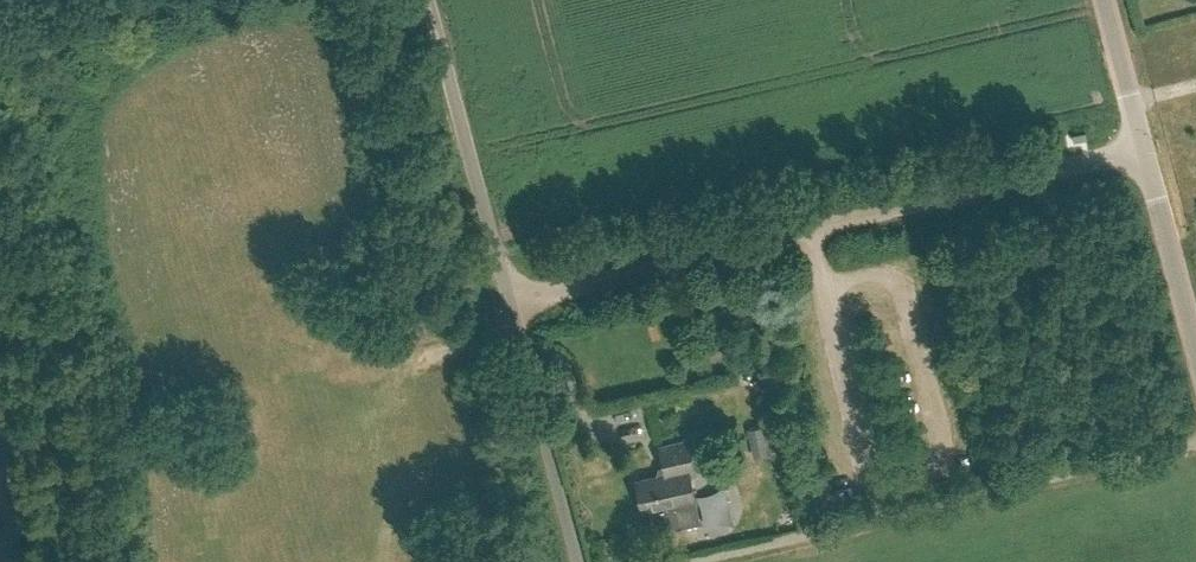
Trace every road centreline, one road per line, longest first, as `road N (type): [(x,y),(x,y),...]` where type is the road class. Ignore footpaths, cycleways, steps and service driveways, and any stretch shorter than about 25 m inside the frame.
road 1 (unclassified): [(509,303),(1145,150)]
road 2 (unclassified): [(509,303),(428,0)]
road 3 (unclassified): [(580,561),(509,303)]
road 4 (unclassified): [(1195,340),(1145,150)]
road 5 (unclassified): [(1145,150),(1105,0)]

